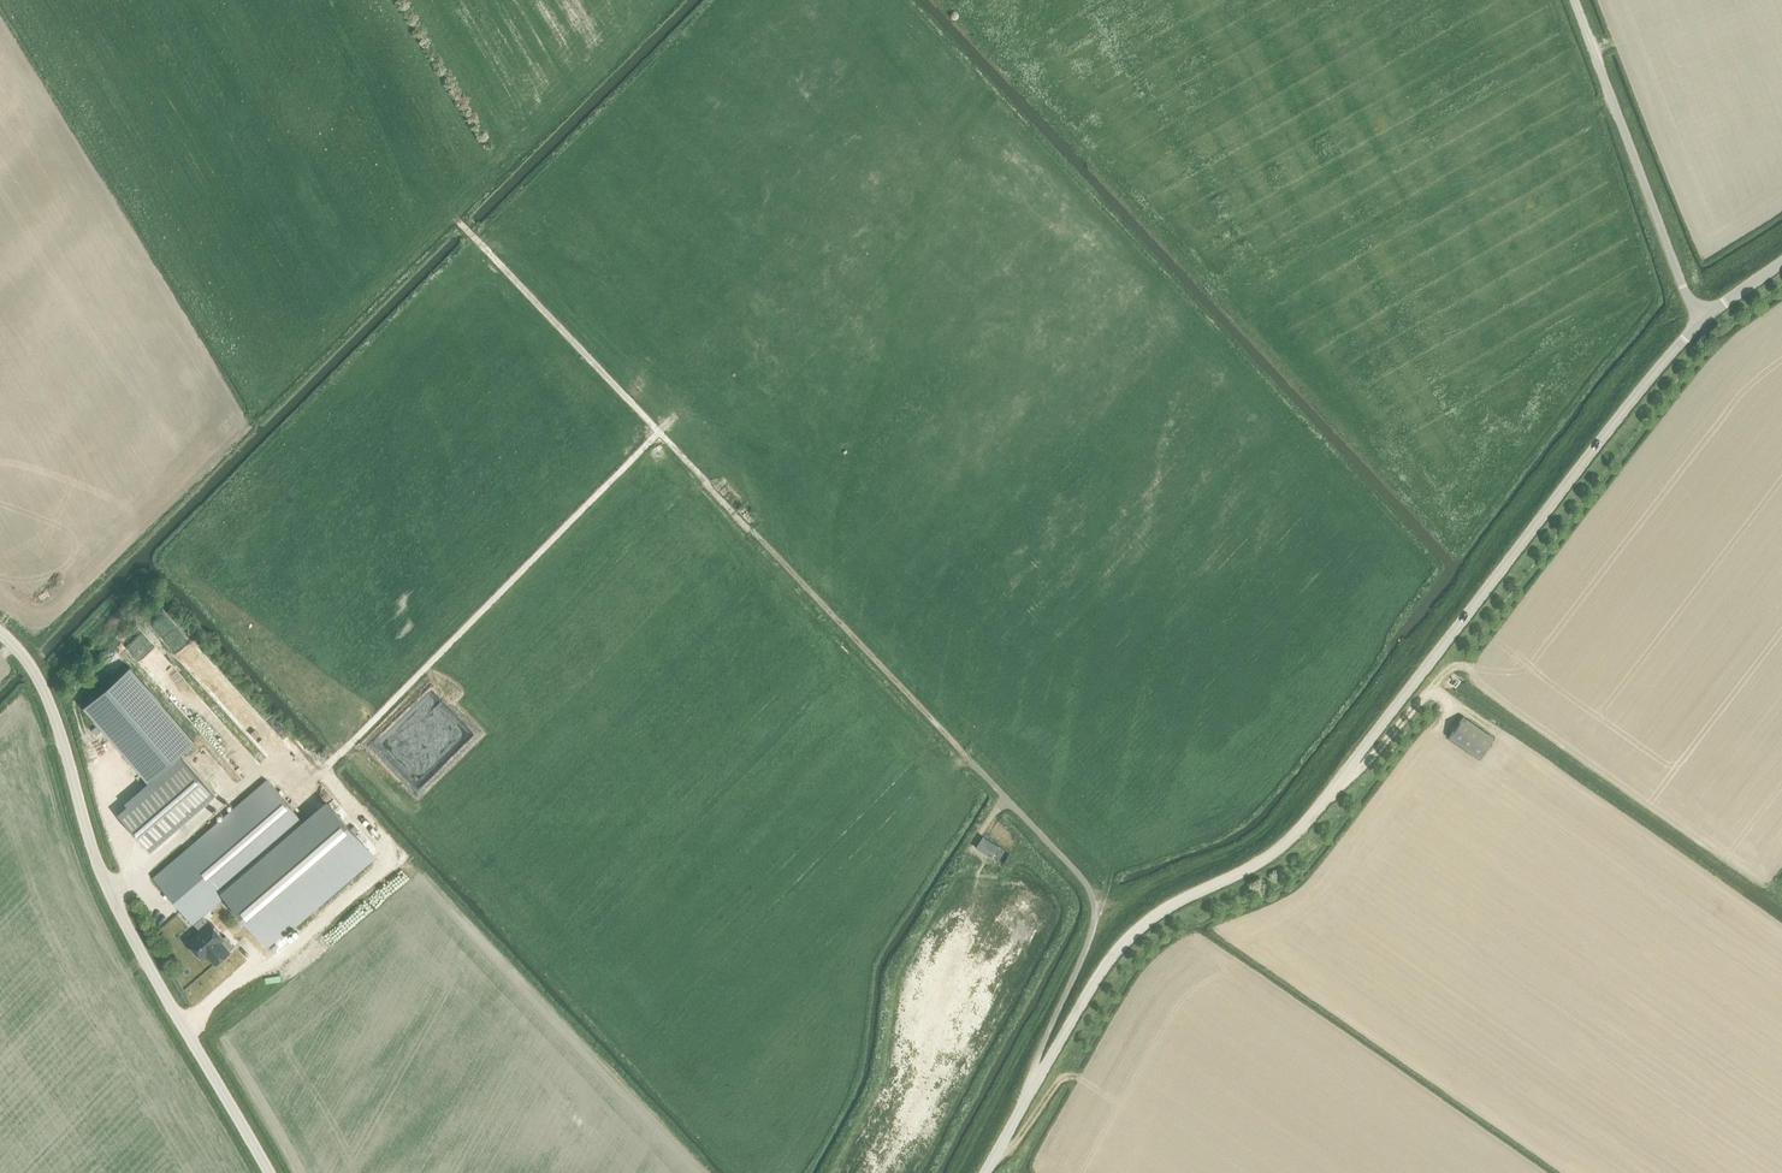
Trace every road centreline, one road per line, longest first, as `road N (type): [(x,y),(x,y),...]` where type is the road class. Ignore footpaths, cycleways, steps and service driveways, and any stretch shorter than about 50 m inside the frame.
road 1 (unclassified): [(985,1172),(1111,957),(1168,906),(1290,837),(1704,318)]
road 2 (unclassified): [(269,1172),(121,916),(46,695),(0,633)]
road 3 (unclassified): [(1575,0),(1683,287),(1704,318)]

